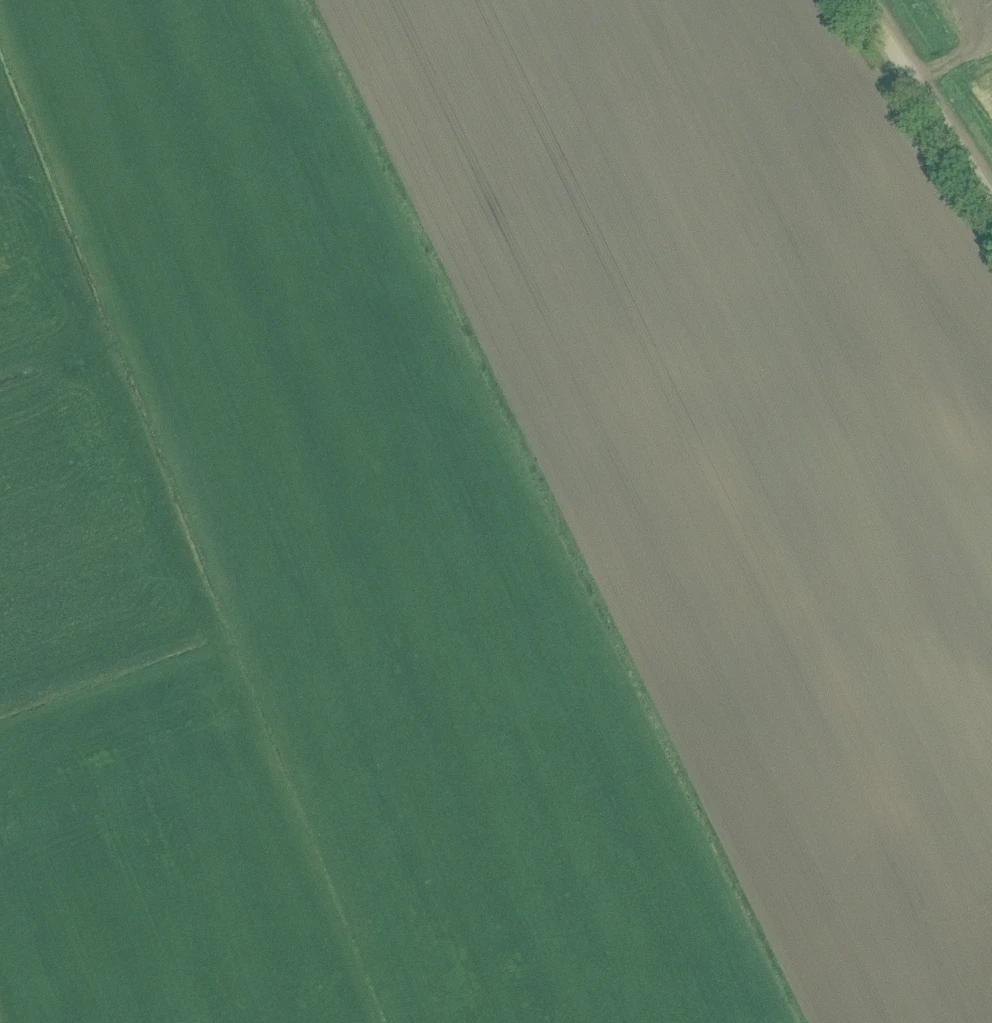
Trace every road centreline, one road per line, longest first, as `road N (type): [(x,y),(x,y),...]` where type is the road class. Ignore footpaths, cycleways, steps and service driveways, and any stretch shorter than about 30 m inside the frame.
road 1 (tertiary): [(991,201),(863,0)]

